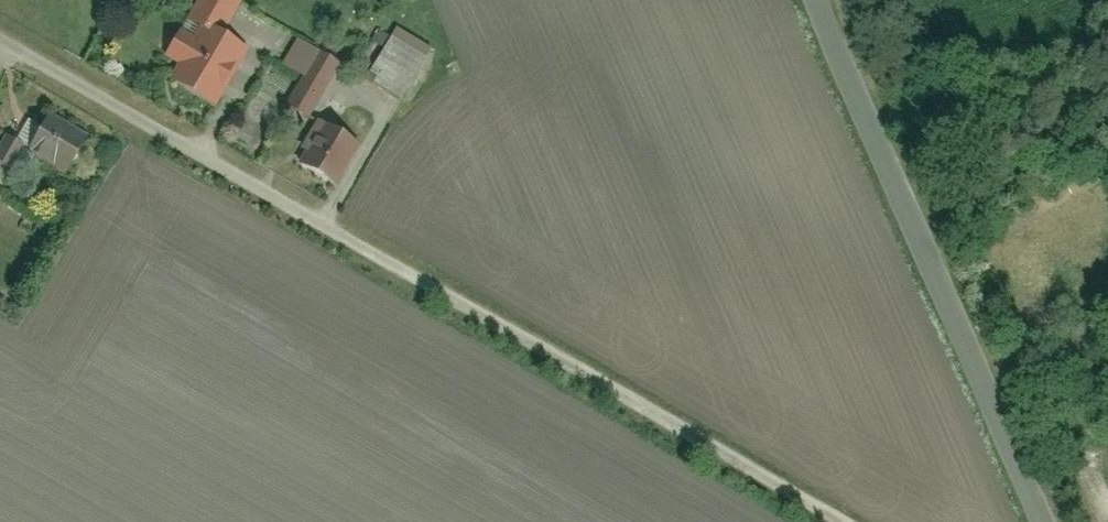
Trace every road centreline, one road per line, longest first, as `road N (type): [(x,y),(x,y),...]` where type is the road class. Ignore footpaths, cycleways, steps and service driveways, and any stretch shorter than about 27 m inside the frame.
road 1 (residential): [(0,42),(840,521)]
road 2 (unclassified): [(1047,521),(822,0)]

